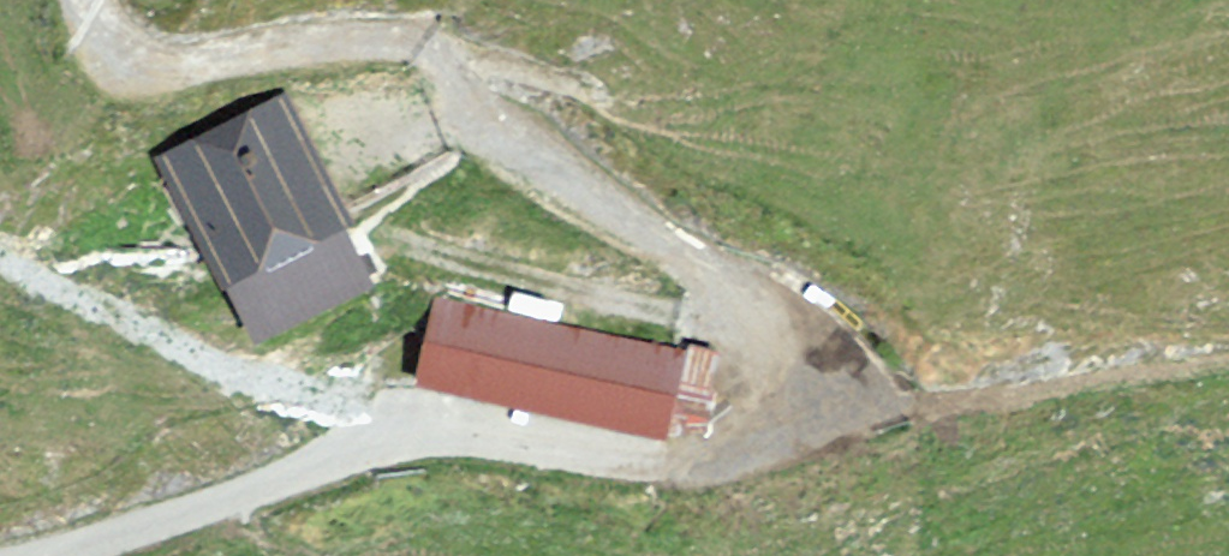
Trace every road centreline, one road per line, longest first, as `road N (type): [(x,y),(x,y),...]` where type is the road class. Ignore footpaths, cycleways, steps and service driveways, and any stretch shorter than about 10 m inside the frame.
road 1 (track): [(779,359),(756,316),(717,279),(588,206),(412,45),(376,38),(164,68),(126,57),(85,0)]
road 2 (residential): [(28,555),(136,527),(410,430),(461,426),(662,460),(717,461),(748,449),(767,431),(784,396),(779,359)]

